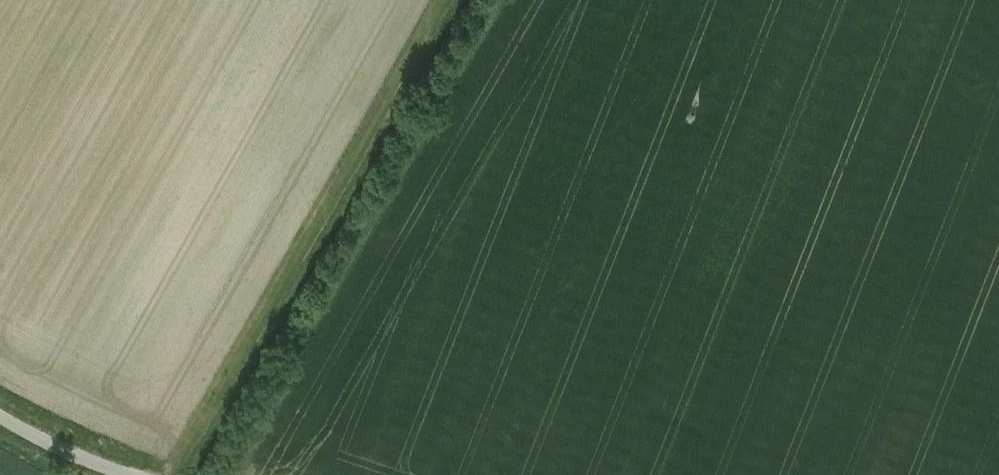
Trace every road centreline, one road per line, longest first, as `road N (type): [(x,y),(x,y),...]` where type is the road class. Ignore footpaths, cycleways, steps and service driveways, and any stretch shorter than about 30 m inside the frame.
road 1 (unclassified): [(0,424),(42,448),(123,474)]

